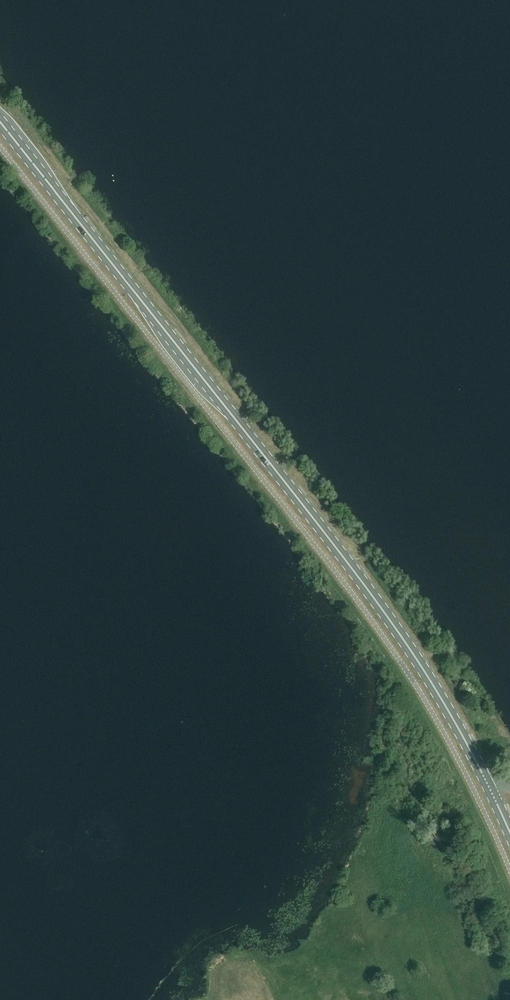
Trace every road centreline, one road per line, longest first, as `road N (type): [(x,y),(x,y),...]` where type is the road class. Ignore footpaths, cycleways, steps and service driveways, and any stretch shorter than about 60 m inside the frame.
road 1 (primary): [(509,832),(438,692),(374,597),(0,122)]

